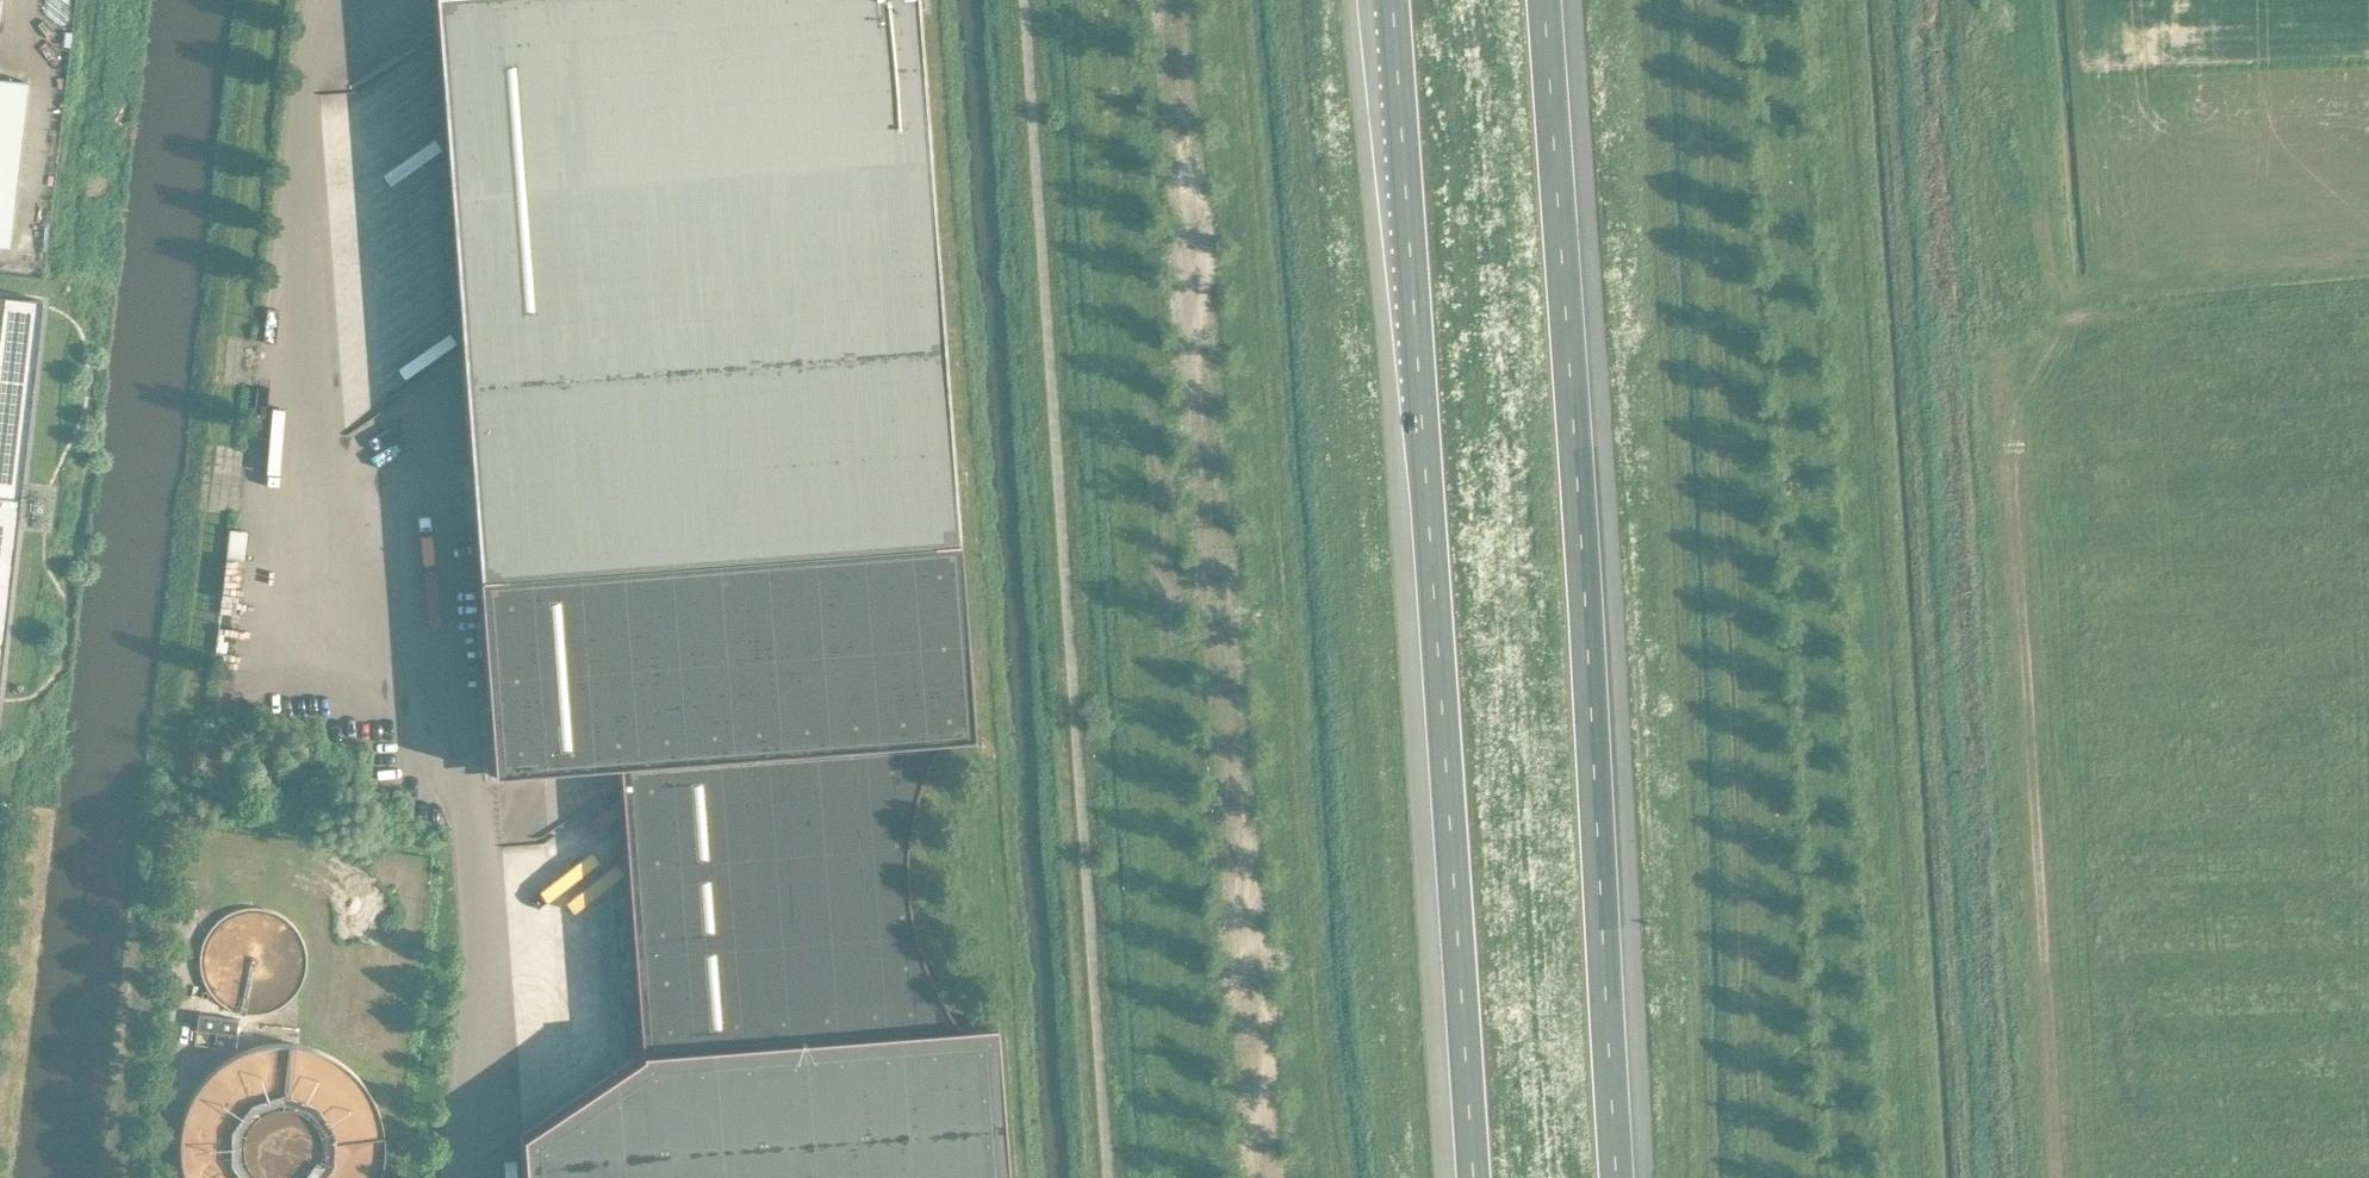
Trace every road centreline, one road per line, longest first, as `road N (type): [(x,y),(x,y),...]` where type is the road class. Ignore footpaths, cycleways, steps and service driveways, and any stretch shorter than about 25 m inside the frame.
road 1 (residential): [(354,0),(298,575),(458,740),(483,976),(460,1177)]
road 2 (motorway): [(1390,0),(1473,1177)]
road 3 (motorway): [(1616,1177),(1540,0)]

